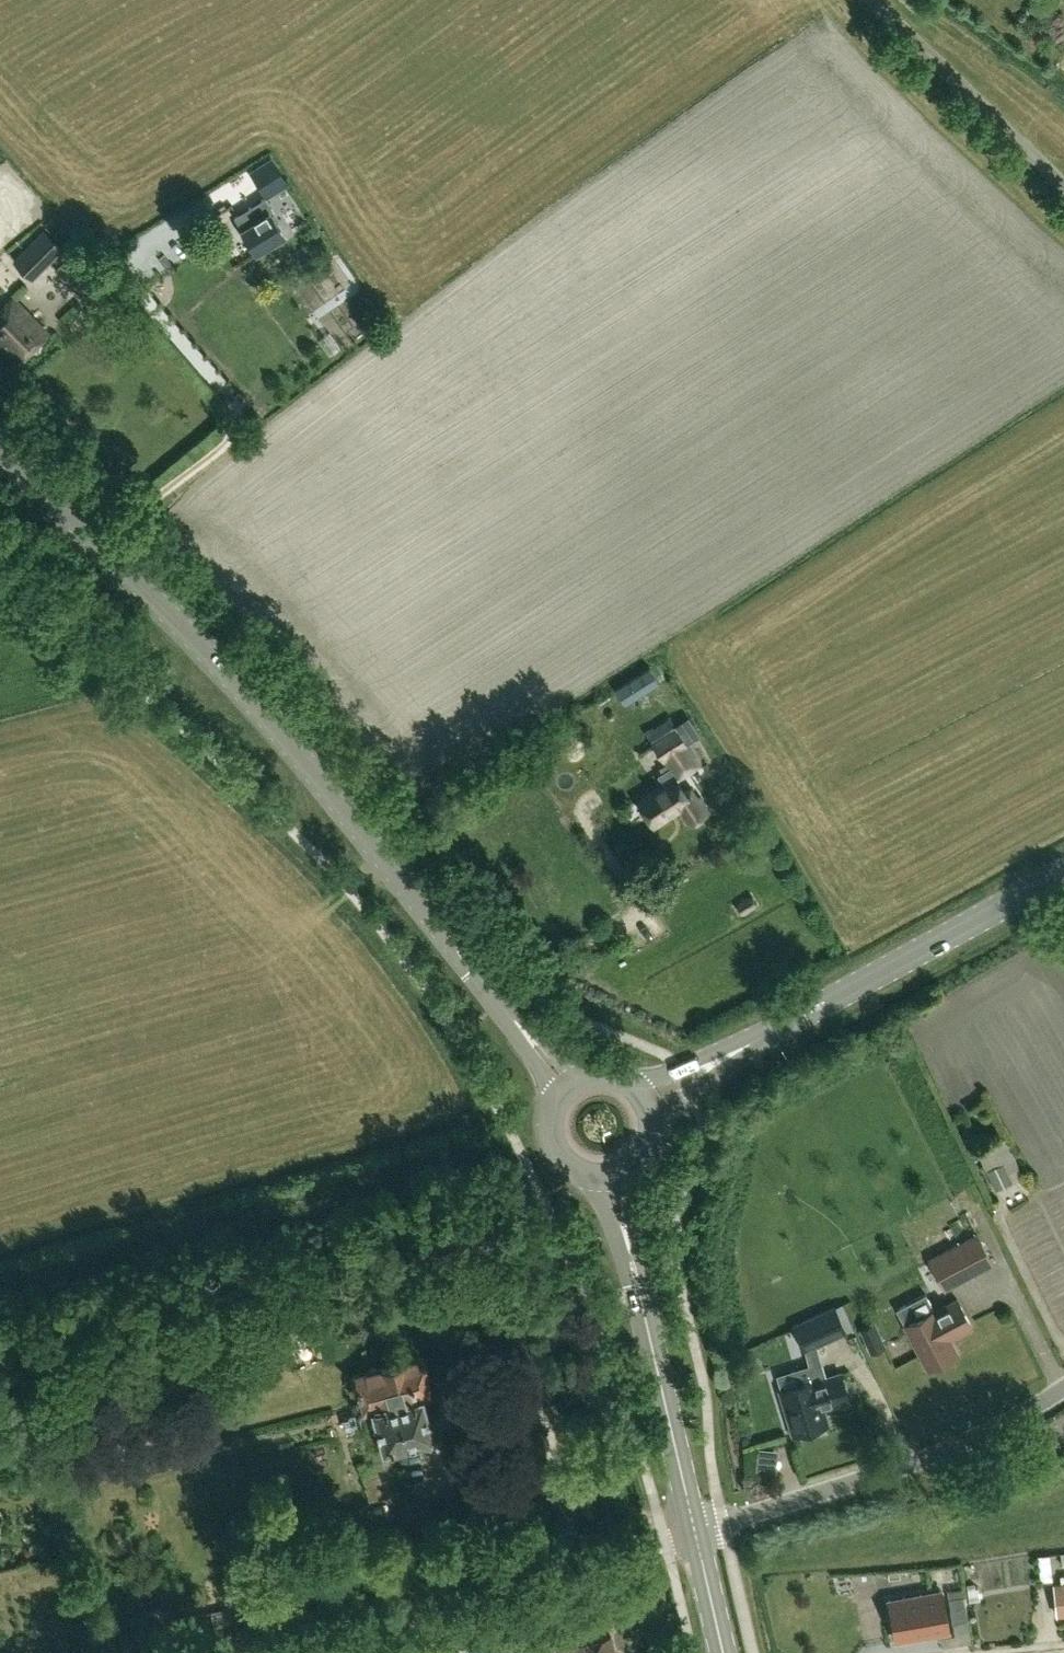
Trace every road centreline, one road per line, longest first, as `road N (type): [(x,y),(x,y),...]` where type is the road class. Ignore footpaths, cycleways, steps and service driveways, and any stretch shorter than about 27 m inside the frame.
road 1 (secondary): [(568,1087),(229,675),(0,449)]
road 2 (secondary): [(645,1103),(1063,871)]
road 3 (unclassified): [(251,1652),(696,1532)]
road 4 (unclassified): [(696,1532),(905,1467),(1063,1388)]
road 5 (secondary): [(696,1532),(611,1176)]
road 6 (residential): [(1063,187),(875,0)]
road 7 (secondary): [(568,1087),(550,1116),(554,1149),(578,1172),(611,1176)]
road 8 (secondary): [(723,1652),(696,1532)]

